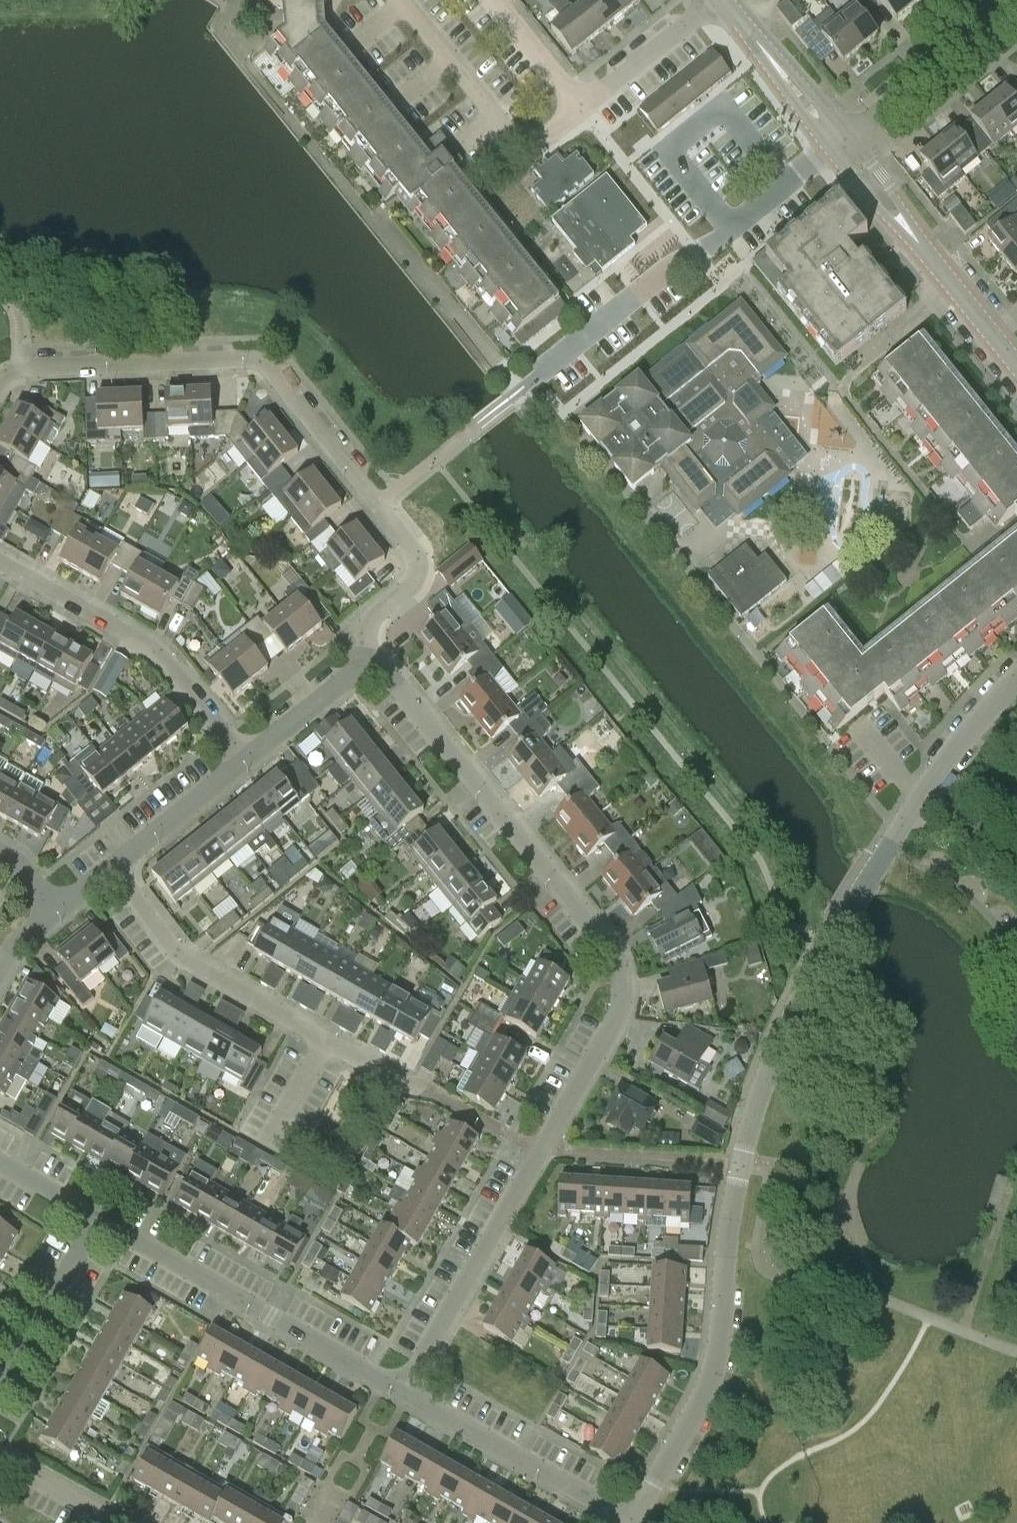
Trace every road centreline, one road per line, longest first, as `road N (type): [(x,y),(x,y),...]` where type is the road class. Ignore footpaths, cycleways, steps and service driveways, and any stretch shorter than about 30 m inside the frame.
road 1 (residential): [(634,1521),(697,1410),(721,1343),(742,1169),(766,1065),(883,849),(975,722),(1016,681)]
road 2 (residential): [(405,1391),(624,1017),(613,951),(380,658)]
road 3 (residential): [(0,377),(16,366),(266,366),(416,553),(415,582),(369,627),(380,658)]
road 4 (residential): [(103,1223),(405,1391)]
road 5 (residential): [(247,756),(167,653),(0,556)]
road 6 (tertiary): [(1016,364),(830,131)]
road 7 (residential): [(324,1028),(186,951),(114,866)]
road 8 (residential): [(634,1521),(405,1391)]
road 9 (residential): [(511,400),(698,248)]
road 10 (residential): [(830,131),(1005,0)]
road 11 (residential): [(0,1397),(103,1223)]
road 12 (residential): [(584,107),(724,0)]
road 13 (residential): [(247,756),(114,866)]
road 14 (tertiary): [(830,131),(726,0)]
road 15 (residential): [(380,658),(247,756)]
road 16 (residential): [(128,1522),(0,1451)]
road 17 (residential): [(267,1140),(324,1028)]

